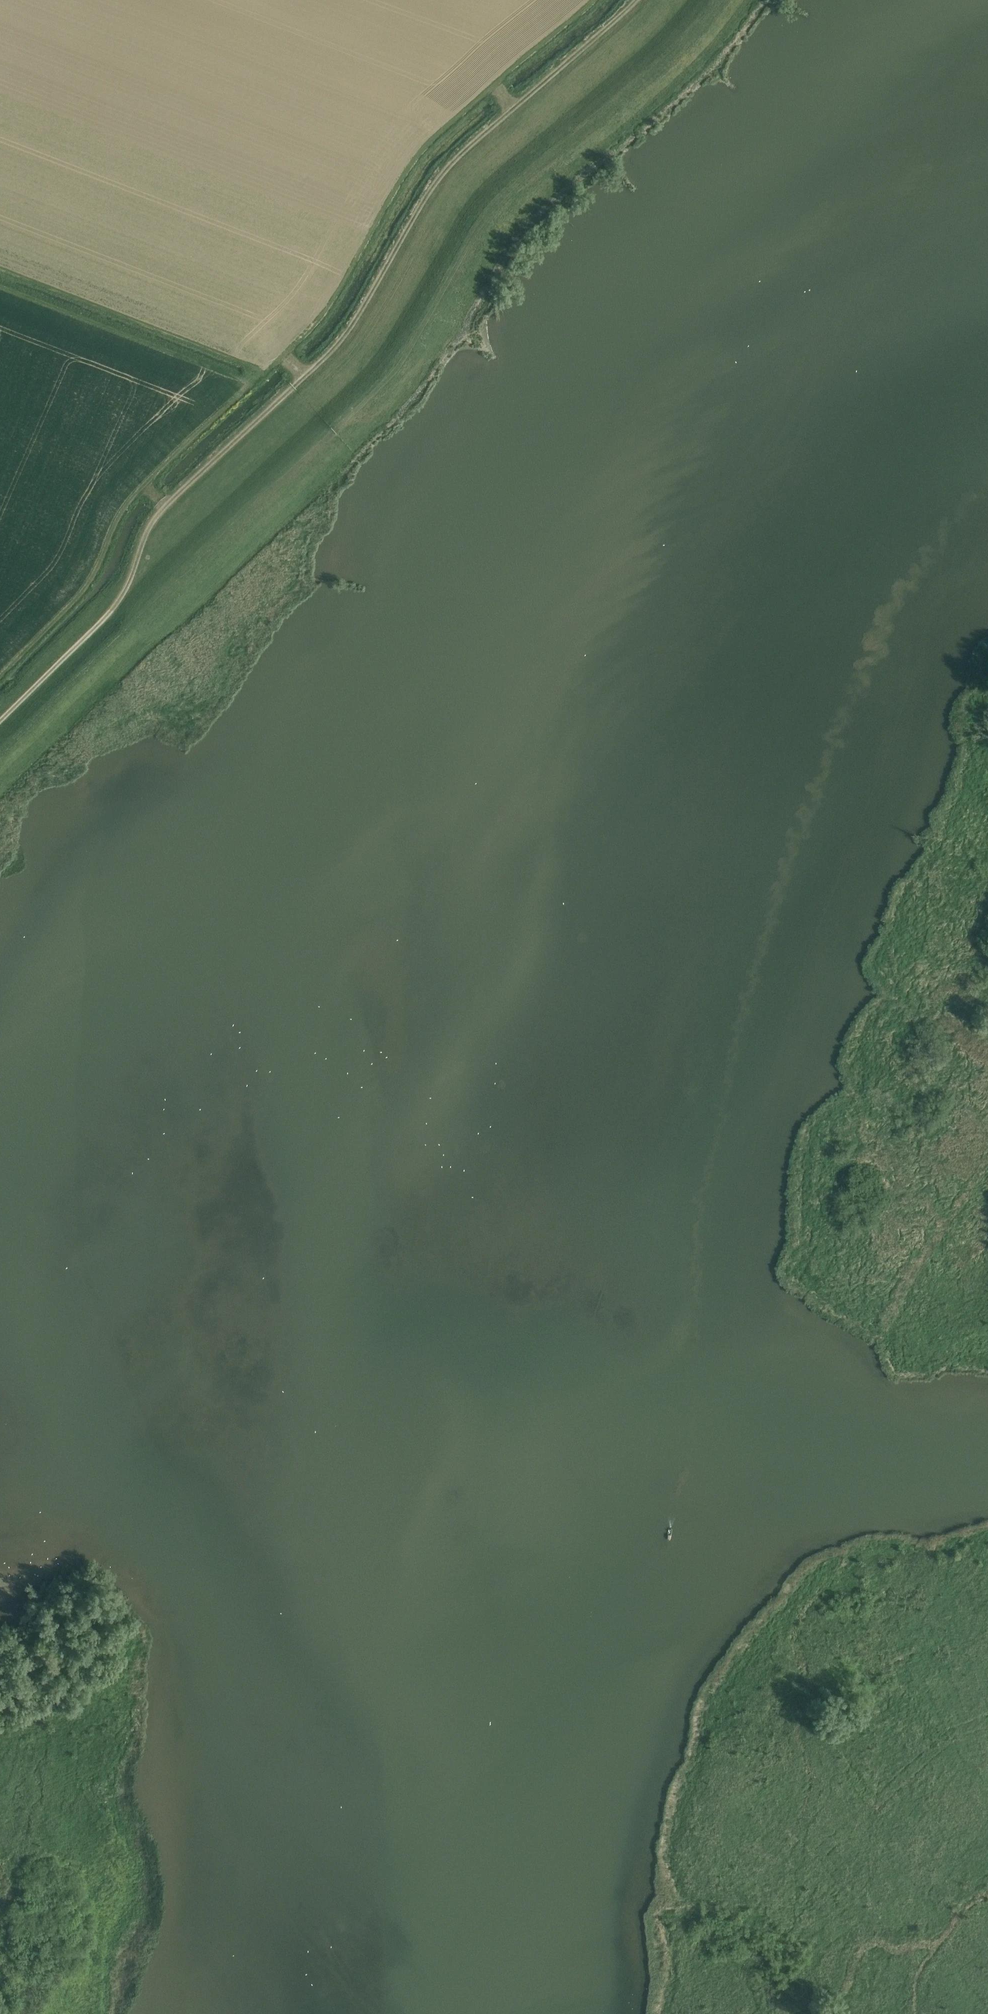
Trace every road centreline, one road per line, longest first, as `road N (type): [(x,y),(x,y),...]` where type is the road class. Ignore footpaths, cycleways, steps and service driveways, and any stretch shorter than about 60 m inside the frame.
road 1 (track): [(0,721),(384,346),(464,203),(691,0)]

